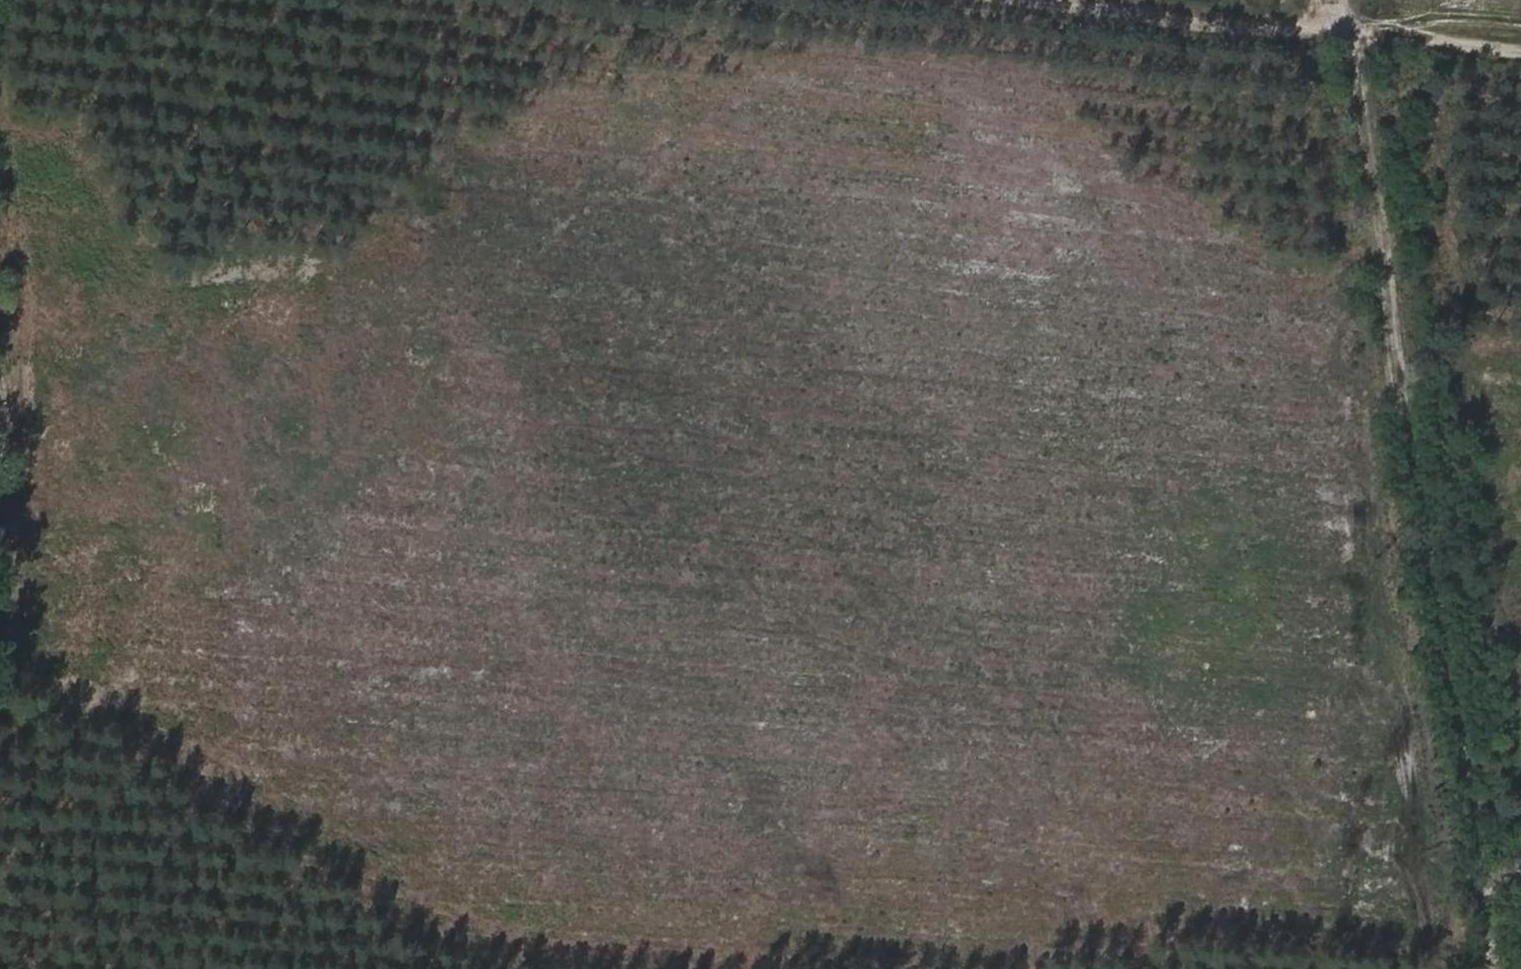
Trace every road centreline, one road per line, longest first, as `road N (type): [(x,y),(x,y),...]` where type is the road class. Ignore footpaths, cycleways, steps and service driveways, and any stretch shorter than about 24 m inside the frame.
road 1 (track): [(1341,0),(1501,968)]
road 2 (track): [(1520,41),(1067,0)]

